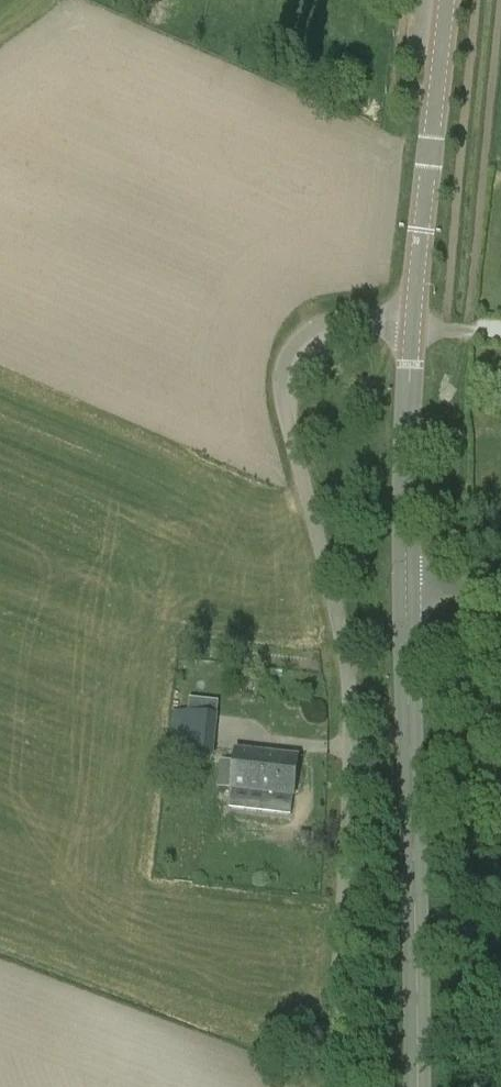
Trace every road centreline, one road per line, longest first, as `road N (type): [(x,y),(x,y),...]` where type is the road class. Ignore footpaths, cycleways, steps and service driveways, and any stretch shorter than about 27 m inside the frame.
road 1 (unclassified): [(413,326),(328,327),(291,358),(286,386),(289,430),(352,691),(329,1086)]
road 2 (tertiary): [(416,1086),(406,591)]
road 3 (tertiary): [(413,326),(448,0)]
road 4 (tertiary): [(406,591),(413,326)]

